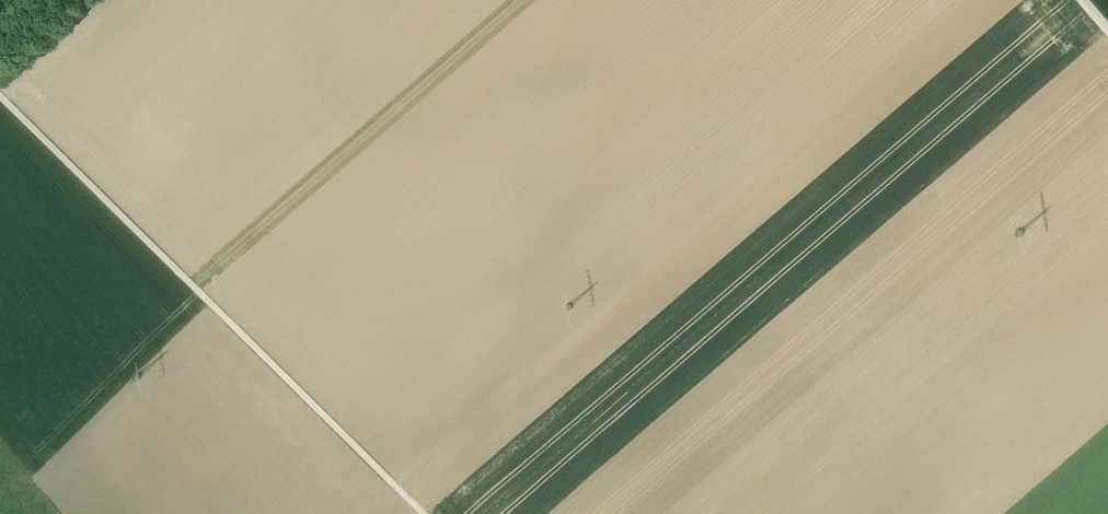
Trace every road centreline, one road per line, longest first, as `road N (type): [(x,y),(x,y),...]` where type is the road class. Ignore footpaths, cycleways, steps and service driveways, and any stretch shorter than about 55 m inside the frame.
road 1 (track): [(0,96),(423,513)]

